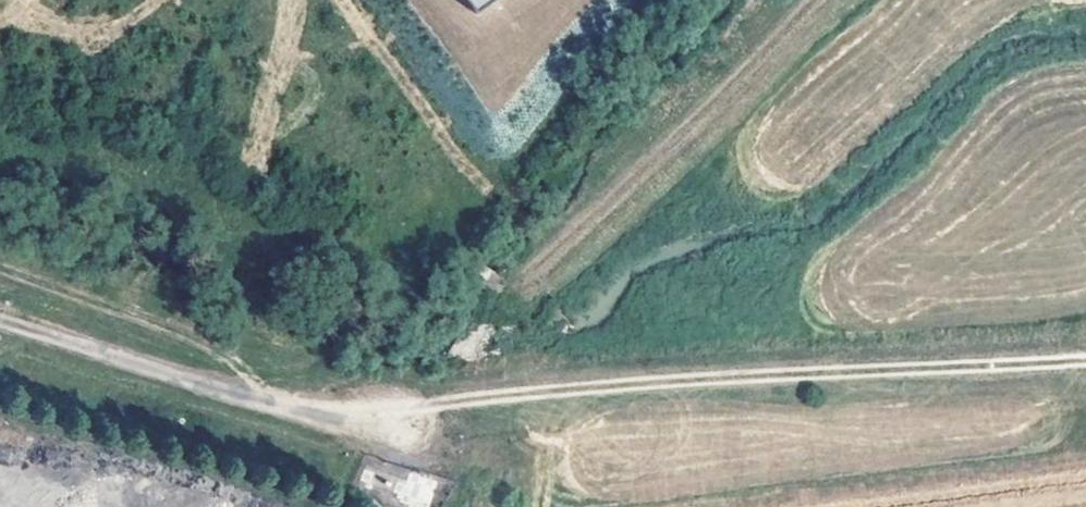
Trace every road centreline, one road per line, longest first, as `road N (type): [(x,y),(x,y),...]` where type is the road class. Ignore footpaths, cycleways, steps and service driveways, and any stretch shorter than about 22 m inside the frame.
road 1 (track): [(1085,360),(651,382),(452,399),(378,416)]
road 2 (track): [(477,271),(505,287),(528,278),(817,0)]
road 3 (unclassified): [(378,416),(309,413),(235,394),(0,313)]

